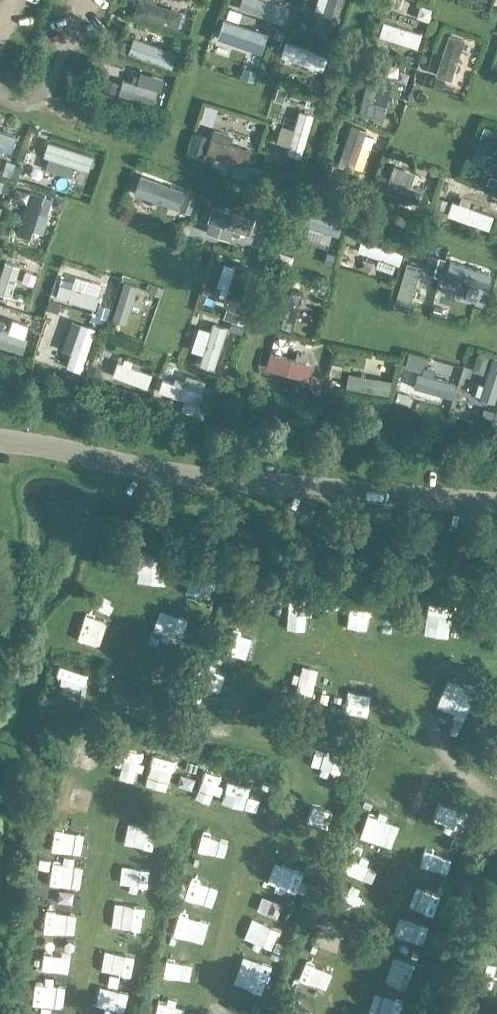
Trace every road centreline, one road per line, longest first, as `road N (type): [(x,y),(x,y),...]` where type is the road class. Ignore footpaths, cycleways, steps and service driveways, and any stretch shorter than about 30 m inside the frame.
road 1 (track): [(202,1013),(250,852),(304,797),(300,763),(247,734),(242,704),(251,678),(284,662),(349,655),(407,671),(432,723)]
road 2 (unclassified): [(496,505),(198,479),(0,443)]
road 3 (track): [(69,1013),(104,792),(200,805),(257,844)]
road 4 (track): [(247,734),(180,726),(119,703),(135,589)]
road 5 (track): [(340,1013),(396,879)]

